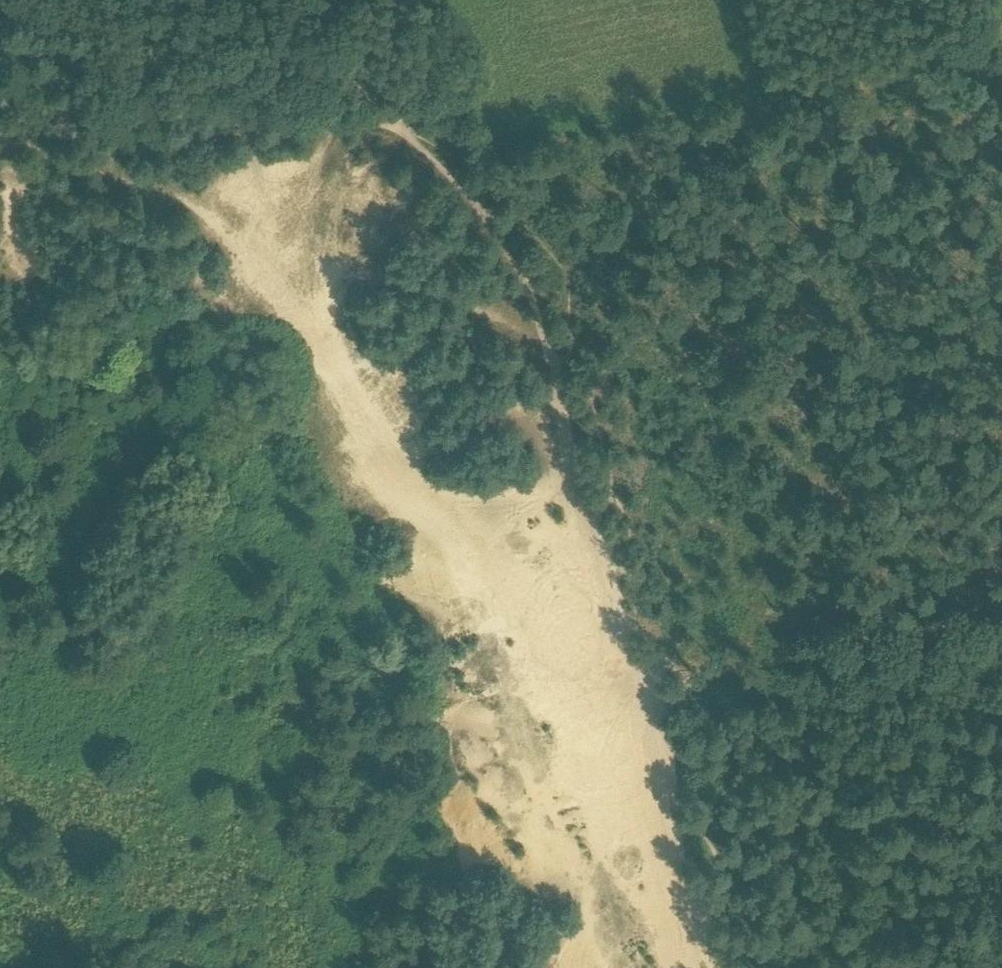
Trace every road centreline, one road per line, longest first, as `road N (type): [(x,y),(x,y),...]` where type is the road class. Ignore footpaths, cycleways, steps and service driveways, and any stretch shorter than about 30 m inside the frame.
road 1 (track): [(669,675),(564,251),(517,174),(419,133)]
road 2 (track): [(419,133),(285,129),(149,142),(86,164),(0,149)]
road 3 (track): [(1001,605),(751,667),(669,675)]
road 4 (track): [(769,967),(696,817),(665,695),(669,675)]

